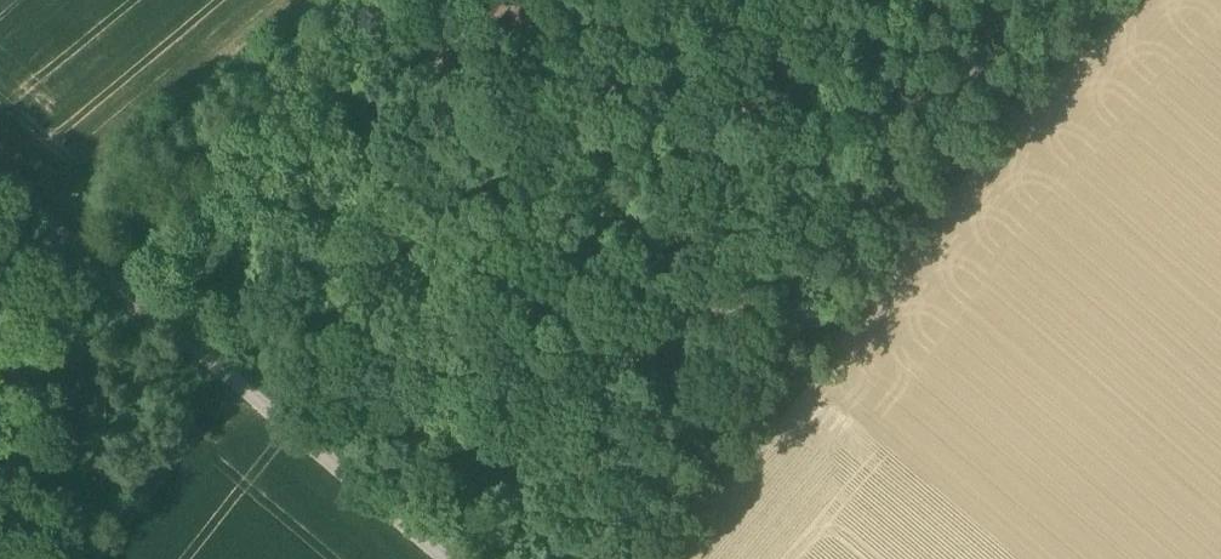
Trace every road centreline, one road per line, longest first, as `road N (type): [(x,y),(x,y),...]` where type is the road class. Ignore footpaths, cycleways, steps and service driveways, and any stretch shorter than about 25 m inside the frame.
road 1 (track): [(0,186),(442,558)]

